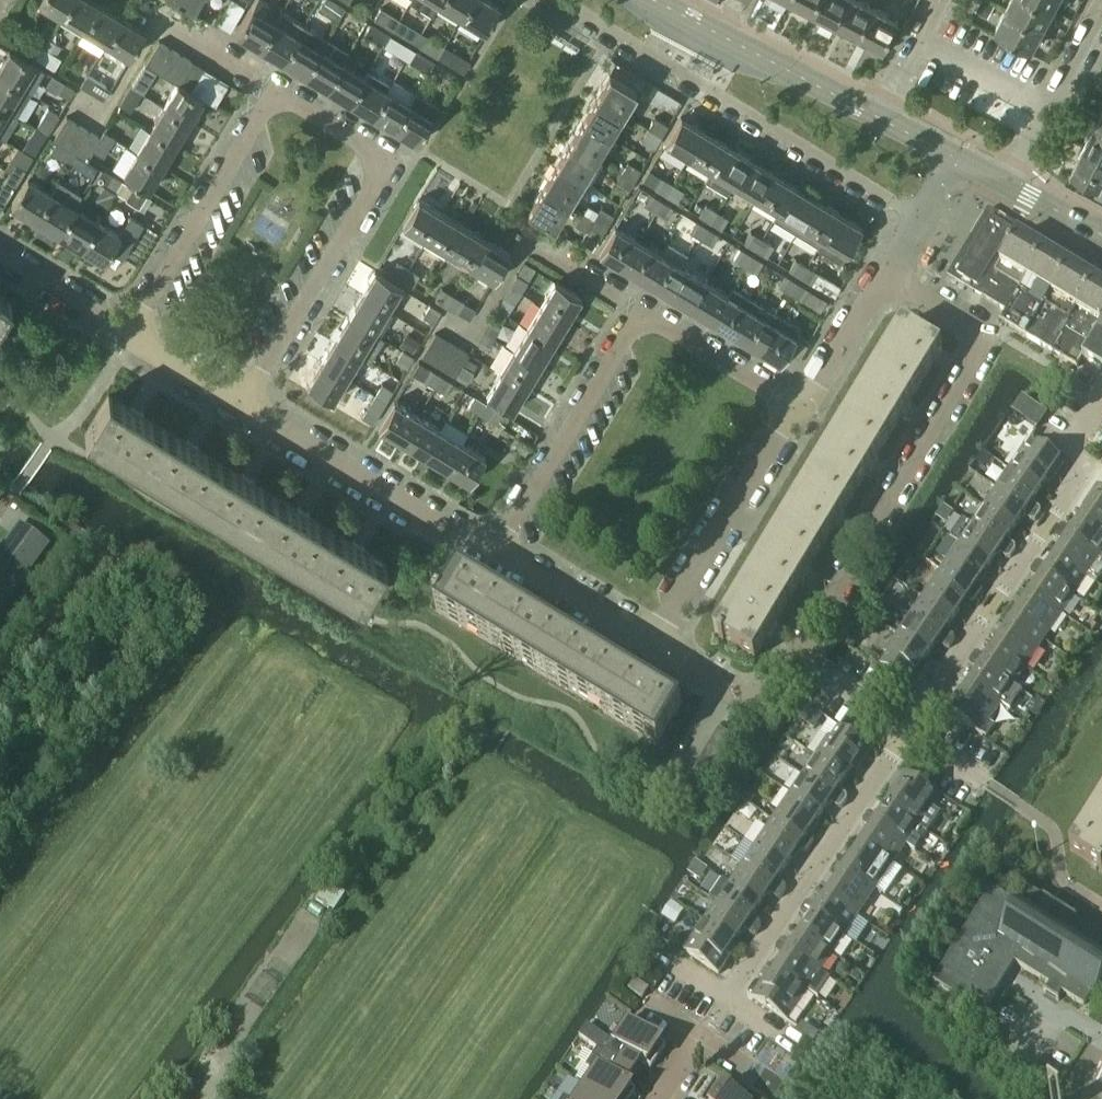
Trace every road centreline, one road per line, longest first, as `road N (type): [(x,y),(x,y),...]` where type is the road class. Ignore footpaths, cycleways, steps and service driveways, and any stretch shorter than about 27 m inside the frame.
road 1 (residential): [(242,405),(389,158),(273,94),(129,336)]
road 2 (residential): [(798,663),(977,351),(972,330),(882,278)]
road 3 (residential): [(791,409),(641,312),(500,547)]
road 4 (residential): [(560,0),(917,217)]
road 5 (residential): [(909,740),(1082,473),(1073,440),(1101,396)]
road 6 (residential): [(716,1020),(909,740)]
road 7 (residential): [(242,405),(460,537),(500,547)]
road 8 (residential): [(650,639),(791,409)]
road 9 (tertiary): [(877,120),(650,0)]
road 10 (residential): [(1101,8),(1009,188)]
road 11 (residential): [(500,547),(650,639)]
road 12 (residential): [(791,409),(820,383),(882,278)]
road 13 (residential): [(0,256),(129,336)]
road 14 (residential): [(909,740),(798,663)]
road 15 (residential): [(877,120),(939,0)]
road 16 (residential): [(129,336),(242,405)]

